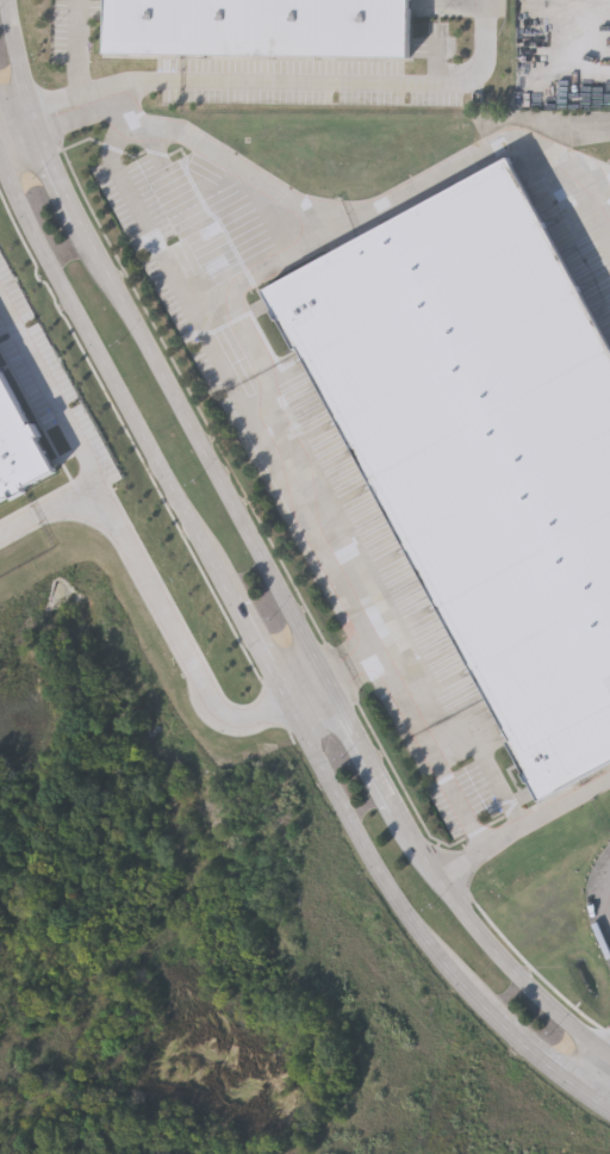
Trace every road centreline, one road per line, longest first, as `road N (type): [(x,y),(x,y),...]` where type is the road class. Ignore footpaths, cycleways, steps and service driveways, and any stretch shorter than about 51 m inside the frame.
road 1 (secondary): [(609,1052),(560,1016),(490,943),(422,851),(86,225)]
road 2 (secondary): [(0,152),(17,204),(235,600)]
road 3 (secondary): [(290,702),(404,908),(506,1026)]
road 4 (secondary): [(39,120),(7,0)]

